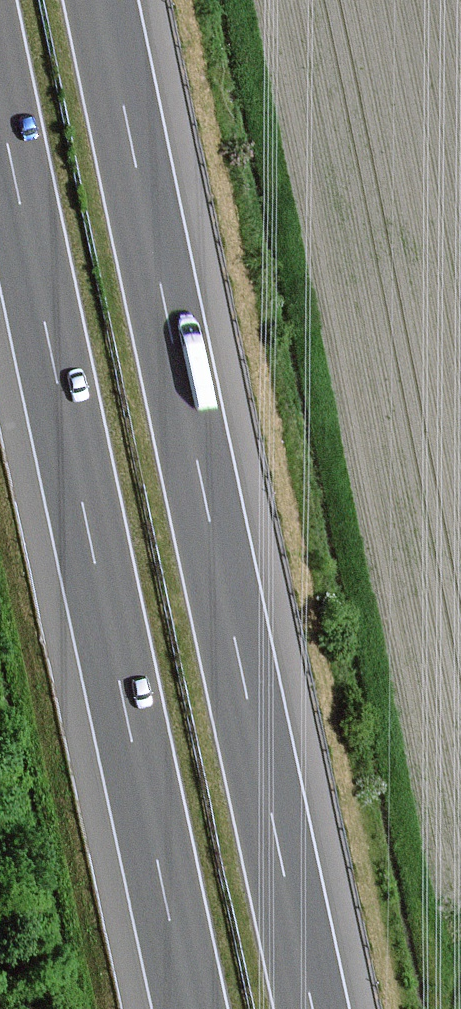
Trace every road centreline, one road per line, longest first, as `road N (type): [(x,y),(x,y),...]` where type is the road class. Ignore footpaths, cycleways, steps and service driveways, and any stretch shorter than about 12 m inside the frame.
road 1 (motorway): [(313,1008),(103,0)]
road 2 (motorway): [(0,106),(188,1008)]

